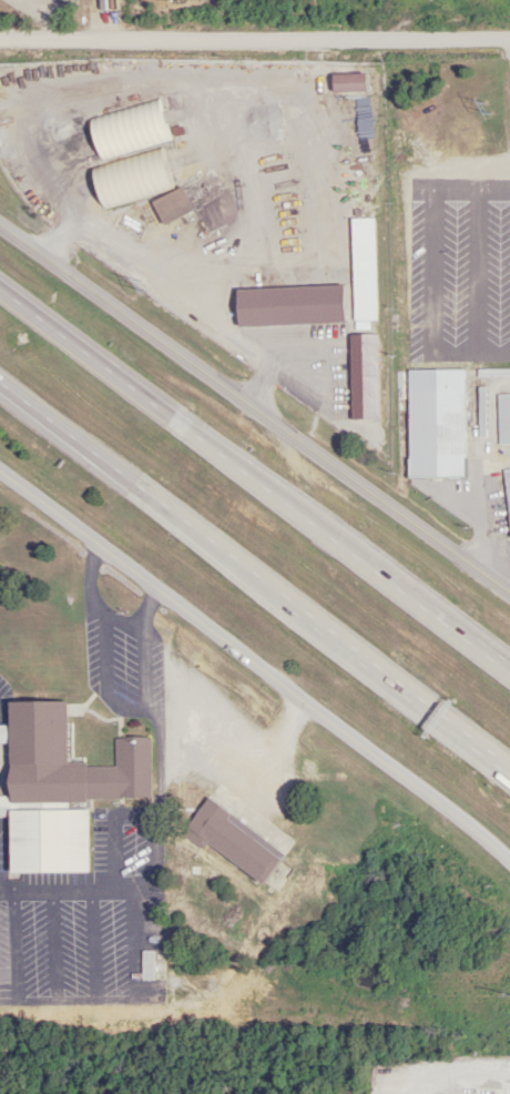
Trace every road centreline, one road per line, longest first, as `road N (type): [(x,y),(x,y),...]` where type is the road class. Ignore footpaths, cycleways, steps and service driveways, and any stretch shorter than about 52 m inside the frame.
road 1 (trunk): [(0,390),(509,775)]
road 2 (residential): [(0,481),(429,788),(509,859)]
road 3 (trunk): [(509,669),(0,296)]
road 4 (tertiary): [(0,230),(509,595)]
road 5 (residential): [(0,44),(509,45)]

